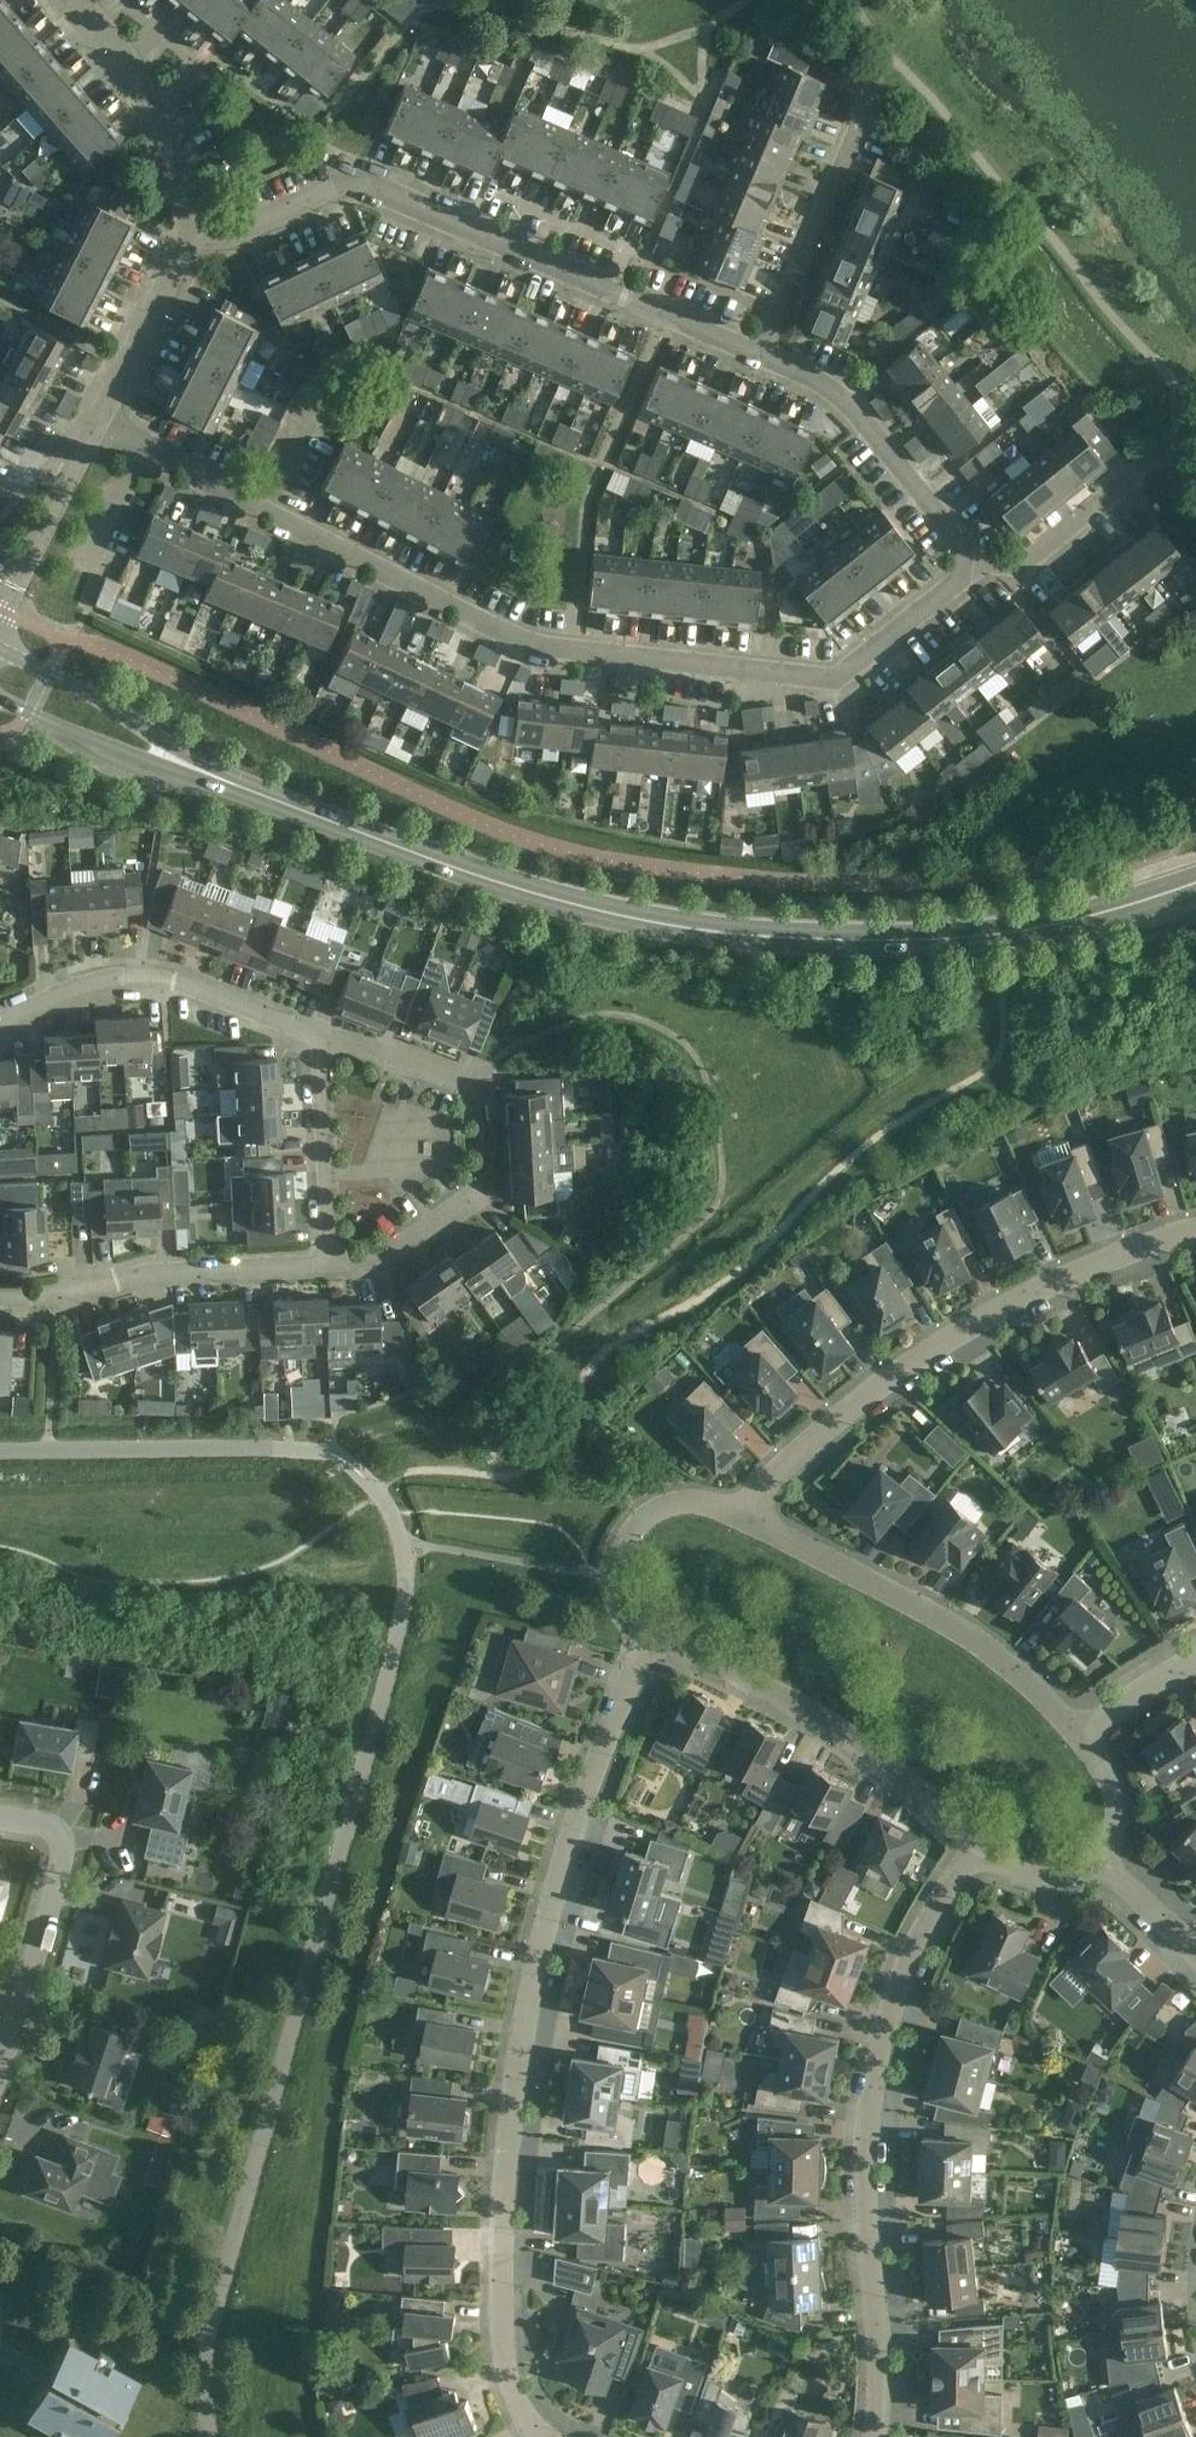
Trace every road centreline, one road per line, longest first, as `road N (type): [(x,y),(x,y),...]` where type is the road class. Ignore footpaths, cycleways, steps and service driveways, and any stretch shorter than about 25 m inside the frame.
road 1 (tertiary): [(209,774),(499,883),(712,932),(828,940),(1017,931),(1195,882)]
road 2 (residential): [(541,2436),(511,2388),(501,2338),(513,2085),(583,1796),(650,1638)]
road 3 (residential): [(969,563),(960,582),(834,680),(514,638),(264,510)]
road 4 (residential): [(761,360),(349,184),(187,254)]
road 5 (residential): [(880,2436),(874,2214),(880,2107),(976,1838)]
road 6 (residential): [(1195,1234),(1098,1270),(904,1374),(784,1468),(747,1519)]
road 7 (residential): [(334,1265),(389,1260),(484,1198),(475,1080),(322,1037)]
road 8 (residential): [(747,1519),(992,1652),(1082,1736)]
road 9 (residential): [(976,1838),(870,1750),(753,1684),(650,1638)]
road 10 (residential): [(322,1037),(173,982),(119,980),(0,1022)]
road 11 (residential): [(334,1265),(162,1273),(56,1303),(0,1299)]
road 12 (residential): [(0,1815),(40,1821),(57,1833),(64,1856),(0,2079)]
road 13 (residential): [(0,1454),(312,1453)]
road 14 (residential): [(969,563),(964,541),(844,398),(761,360)]
road 15 (residential): [(761,360),(864,85)]
road 16 (residential): [(187,254),(191,201),(183,169),(129,60),(74,0)]
road 17 (tertiary): [(209,774),(91,696),(0,650)]
road 18 (residential): [(650,1638),(622,1592),(634,1541),(675,1509),(747,1519)]
road 19 (residential): [(322,1037),(334,1265)]
road 20 (tertiary): [(0,699),(140,757),(209,774)]
road 21 (residential): [(0,622),(97,425)]
road 22 (residential): [(969,563),(1022,564),(1135,472)]
road 23 (residential): [(97,425),(187,254)]
road 24 (residential): [(264,510),(97,425)]
road 25 (residential): [(976,1838),(1017,1878),(1069,1885),(1111,1858)]
road 26 (residential): [(264,510),(330,367)]
road 27 (residential): [(1195,1667),(1082,1736)]
road 28 (residential): [(1082,1736),(1117,1799),(1111,1858)]
road 29 (residential): [(1111,1858),(1195,1949)]

